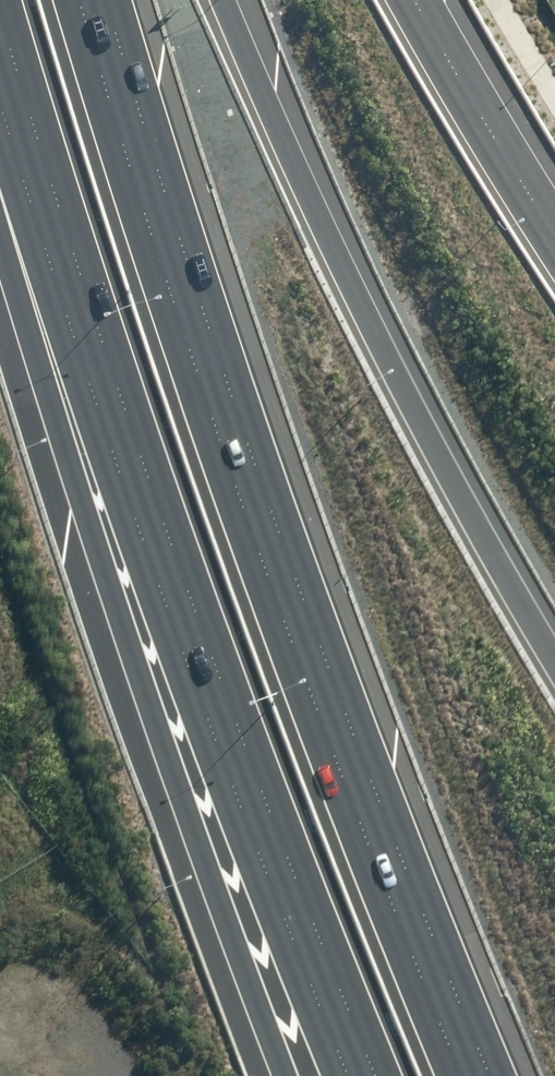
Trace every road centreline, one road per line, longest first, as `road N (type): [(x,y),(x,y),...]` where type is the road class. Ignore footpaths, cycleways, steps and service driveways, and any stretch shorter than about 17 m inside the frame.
road 1 (motorway): [(97,0),(281,565),(485,1075)]
road 2 (motorway): [(356,1075),(172,611),(1,80)]
road 3 (motorway): [(272,1075),(139,710),(1,80)]
road 4 (motorway): [(219,0),(289,169),(434,450),(554,652)]
road 5 (track): [(0,1027),(58,1027),(92,1039),(136,1075)]

